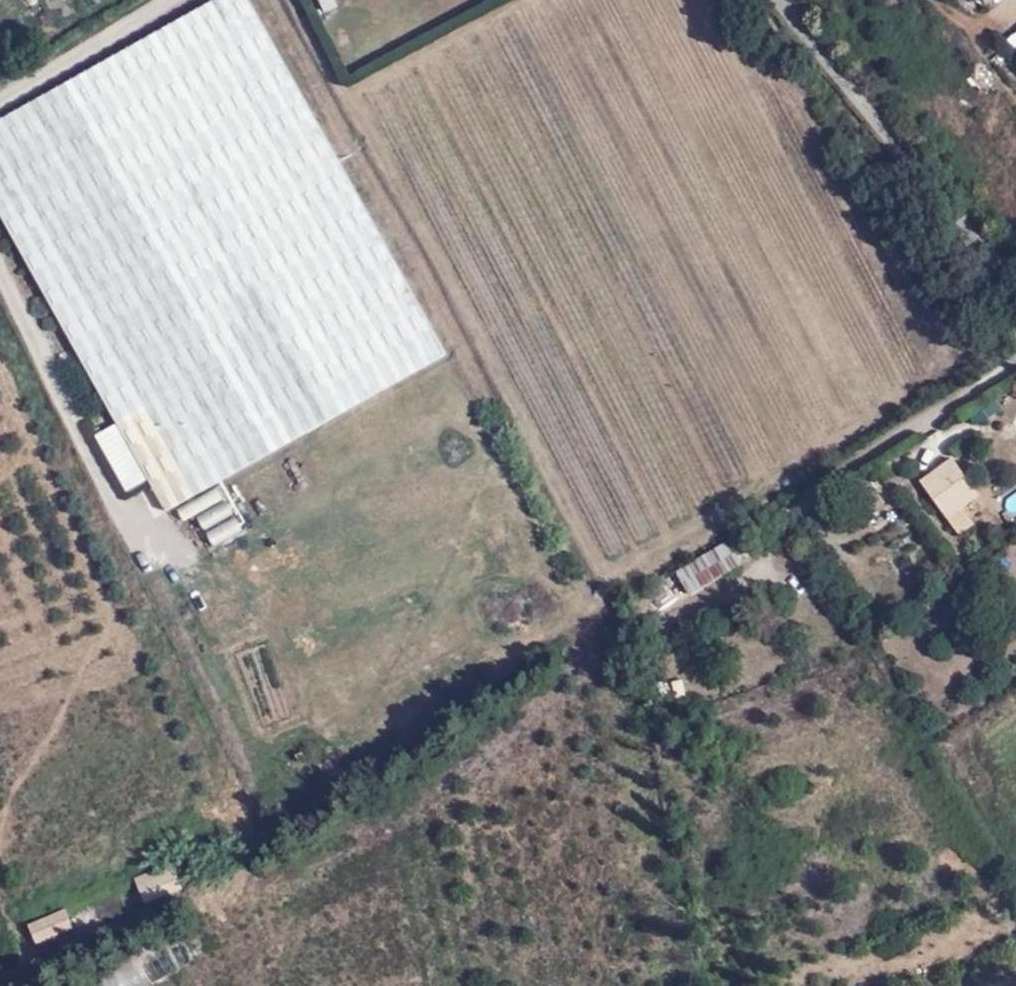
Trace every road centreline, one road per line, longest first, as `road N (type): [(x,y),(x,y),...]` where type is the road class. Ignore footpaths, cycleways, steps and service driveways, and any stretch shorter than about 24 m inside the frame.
road 1 (unclassified): [(1015,296),(773,0)]

